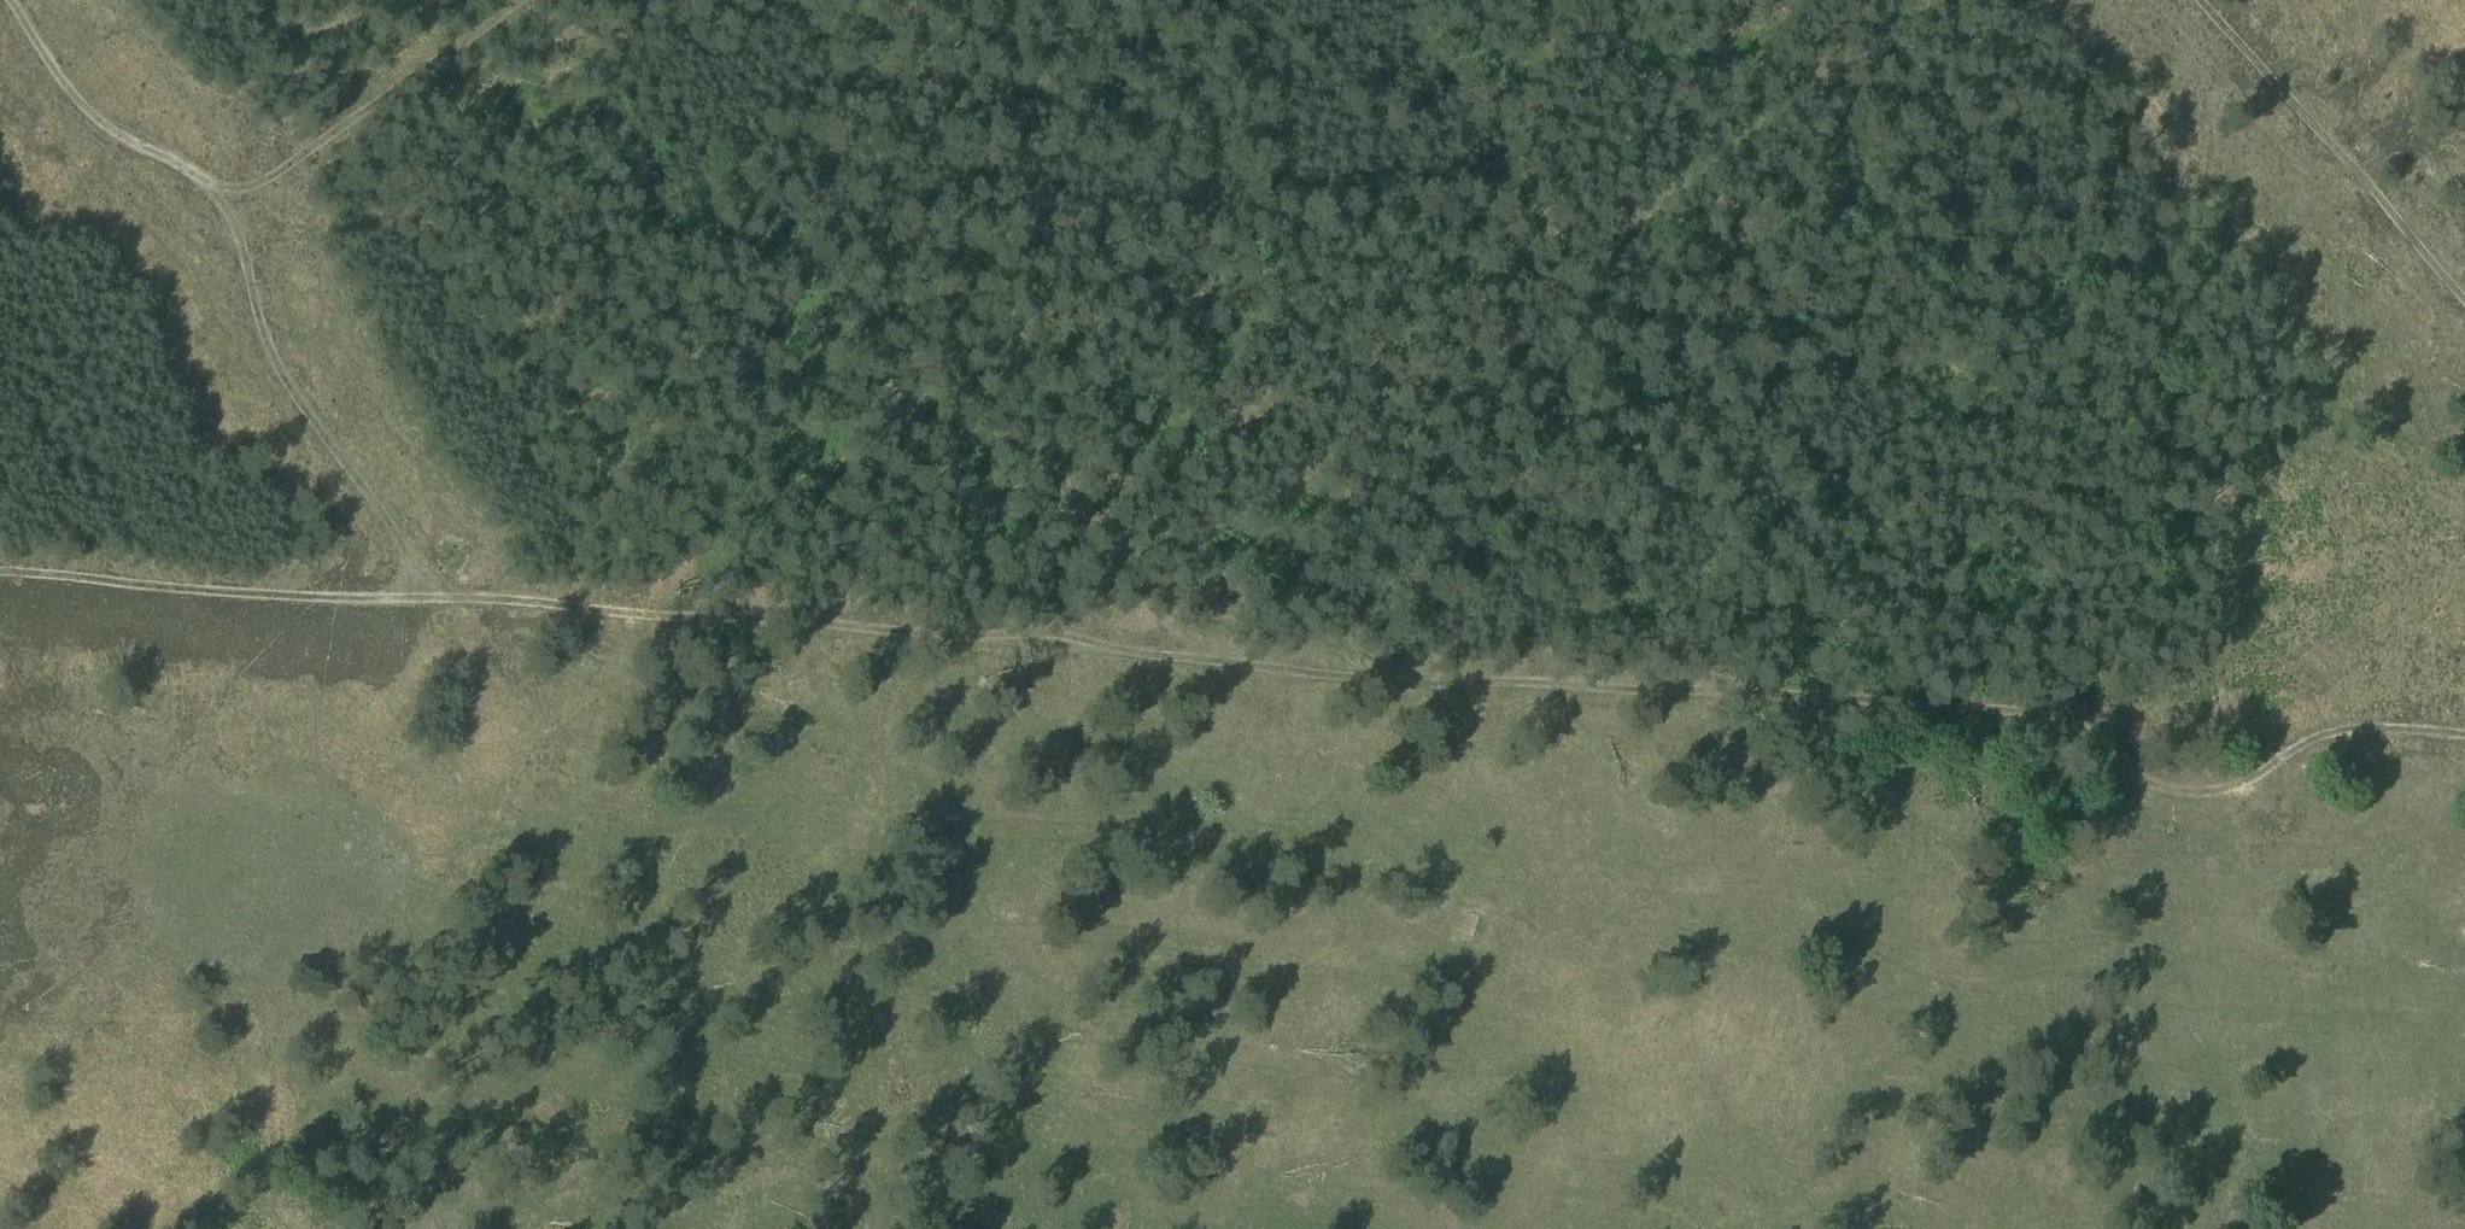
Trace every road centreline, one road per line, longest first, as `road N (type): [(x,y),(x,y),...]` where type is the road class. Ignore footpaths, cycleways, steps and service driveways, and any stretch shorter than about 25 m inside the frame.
road 1 (track): [(0,572),(199,591),(453,598),(843,627),(1324,675),(2009,712),(2062,721),(2144,782),(2174,790),(2232,790),(2338,732),(2464,736)]
road 2 (track): [(420,599),(393,533),(271,361),(221,201),(189,172),(102,126),(8,0)]
road 3 (track): [(2203,0),(2464,299)]
road 4 (track): [(221,201),(268,178),(517,0)]

